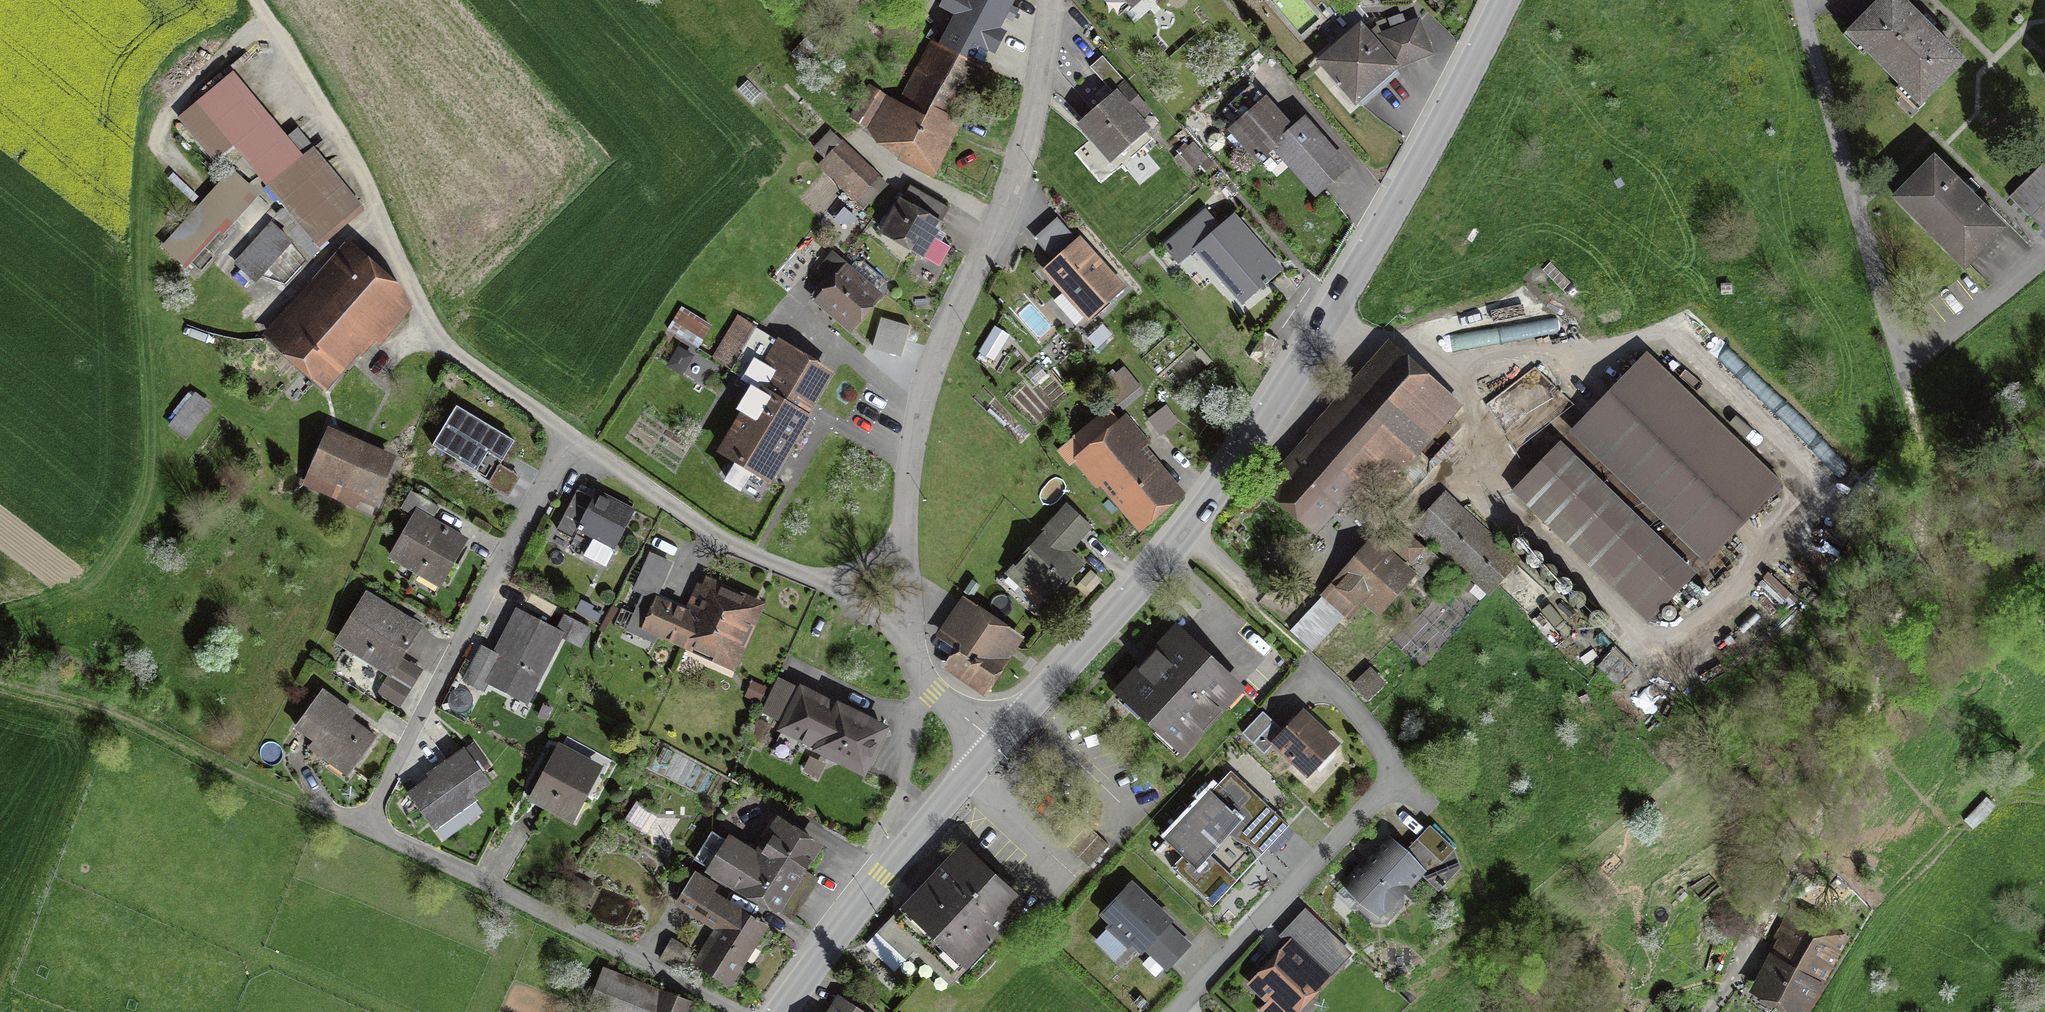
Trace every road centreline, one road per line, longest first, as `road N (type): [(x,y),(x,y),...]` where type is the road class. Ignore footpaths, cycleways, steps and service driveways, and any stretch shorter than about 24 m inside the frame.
road 1 (tertiary): [(1504,0),(1326,328),(1184,535),(995,743)]
road 2 (residential): [(741,1011),(362,829),(571,436)]
road 3 (track): [(1765,920),(1927,514),(1927,459),(1899,370)]
road 4 (residential): [(2044,256),(1899,370),(1803,10)]
road 5 (residential): [(906,518),(925,387),(1013,185),(1052,0)]
road 6 (residential): [(1173,1011),(1392,777),(1375,737),(1309,664)]
road 7 (track): [(362,829),(80,701),(0,678)]
road 8 (track): [(259,10),(351,160),(427,326)]
road 9 (tertiary): [(995,743),(779,1011)]
road 10 (residential): [(814,578),(714,534),(571,436)]
road 11 (track): [(190,180),(160,146),(157,124),(259,10)]
road 12 (residential): [(571,436),(427,326)]
road 13 (residential): [(995,743),(927,683),(906,612)]

